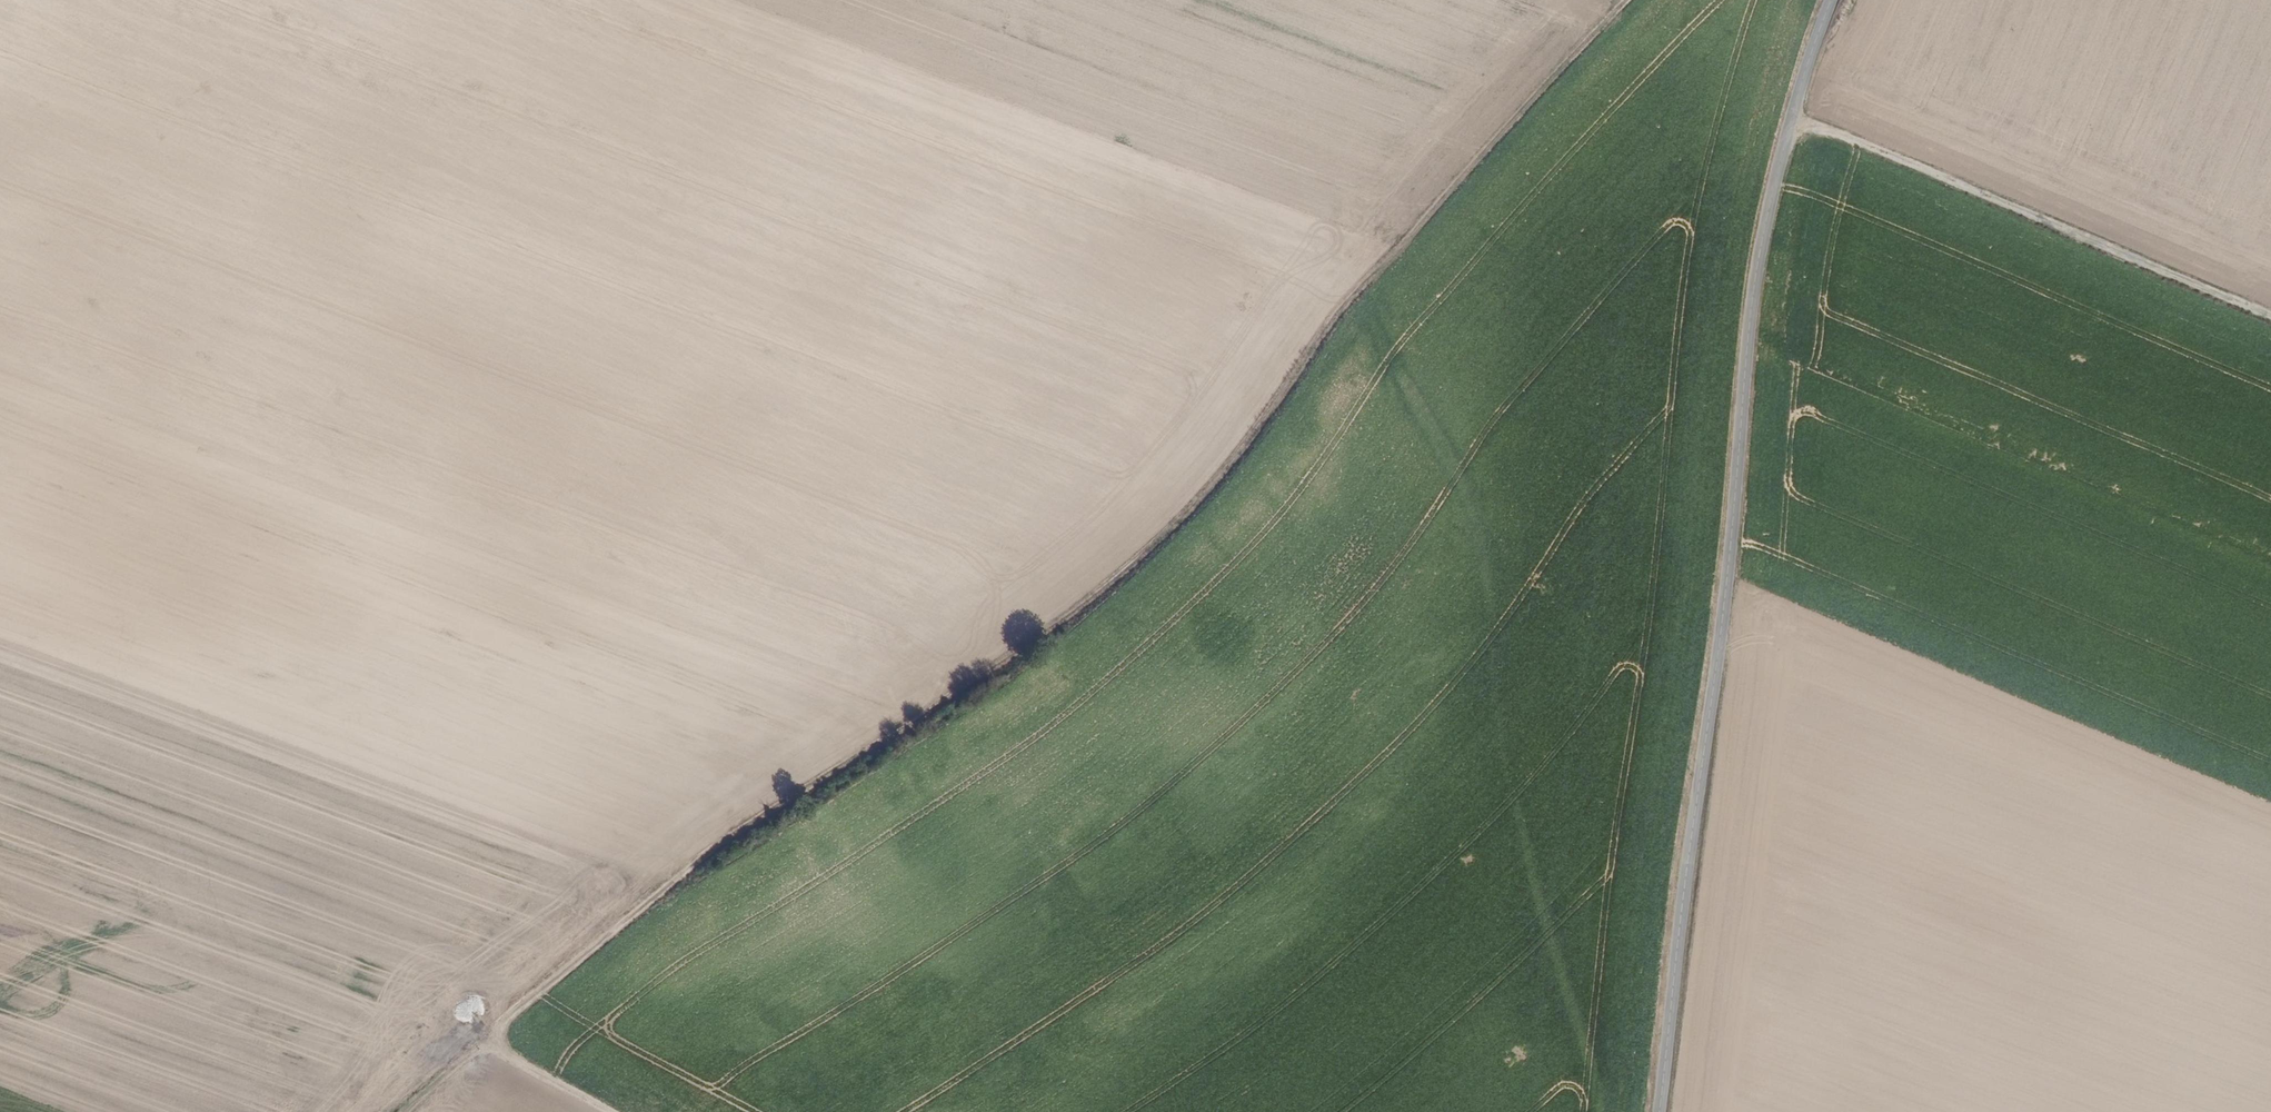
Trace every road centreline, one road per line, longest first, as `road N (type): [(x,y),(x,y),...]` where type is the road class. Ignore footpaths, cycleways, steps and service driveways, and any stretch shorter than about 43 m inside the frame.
road 1 (track): [(406,1111),(718,848),(1050,632),(1165,537),(1259,434),(1330,323),(1626,0)]
road 2 (tertiary): [(1659,1111),(1719,654),(1754,291),(1791,121),(1832,0)]
road 3 (track): [(2270,315),(1791,121)]
road 4 (track): [(611,1111),(484,1043)]

